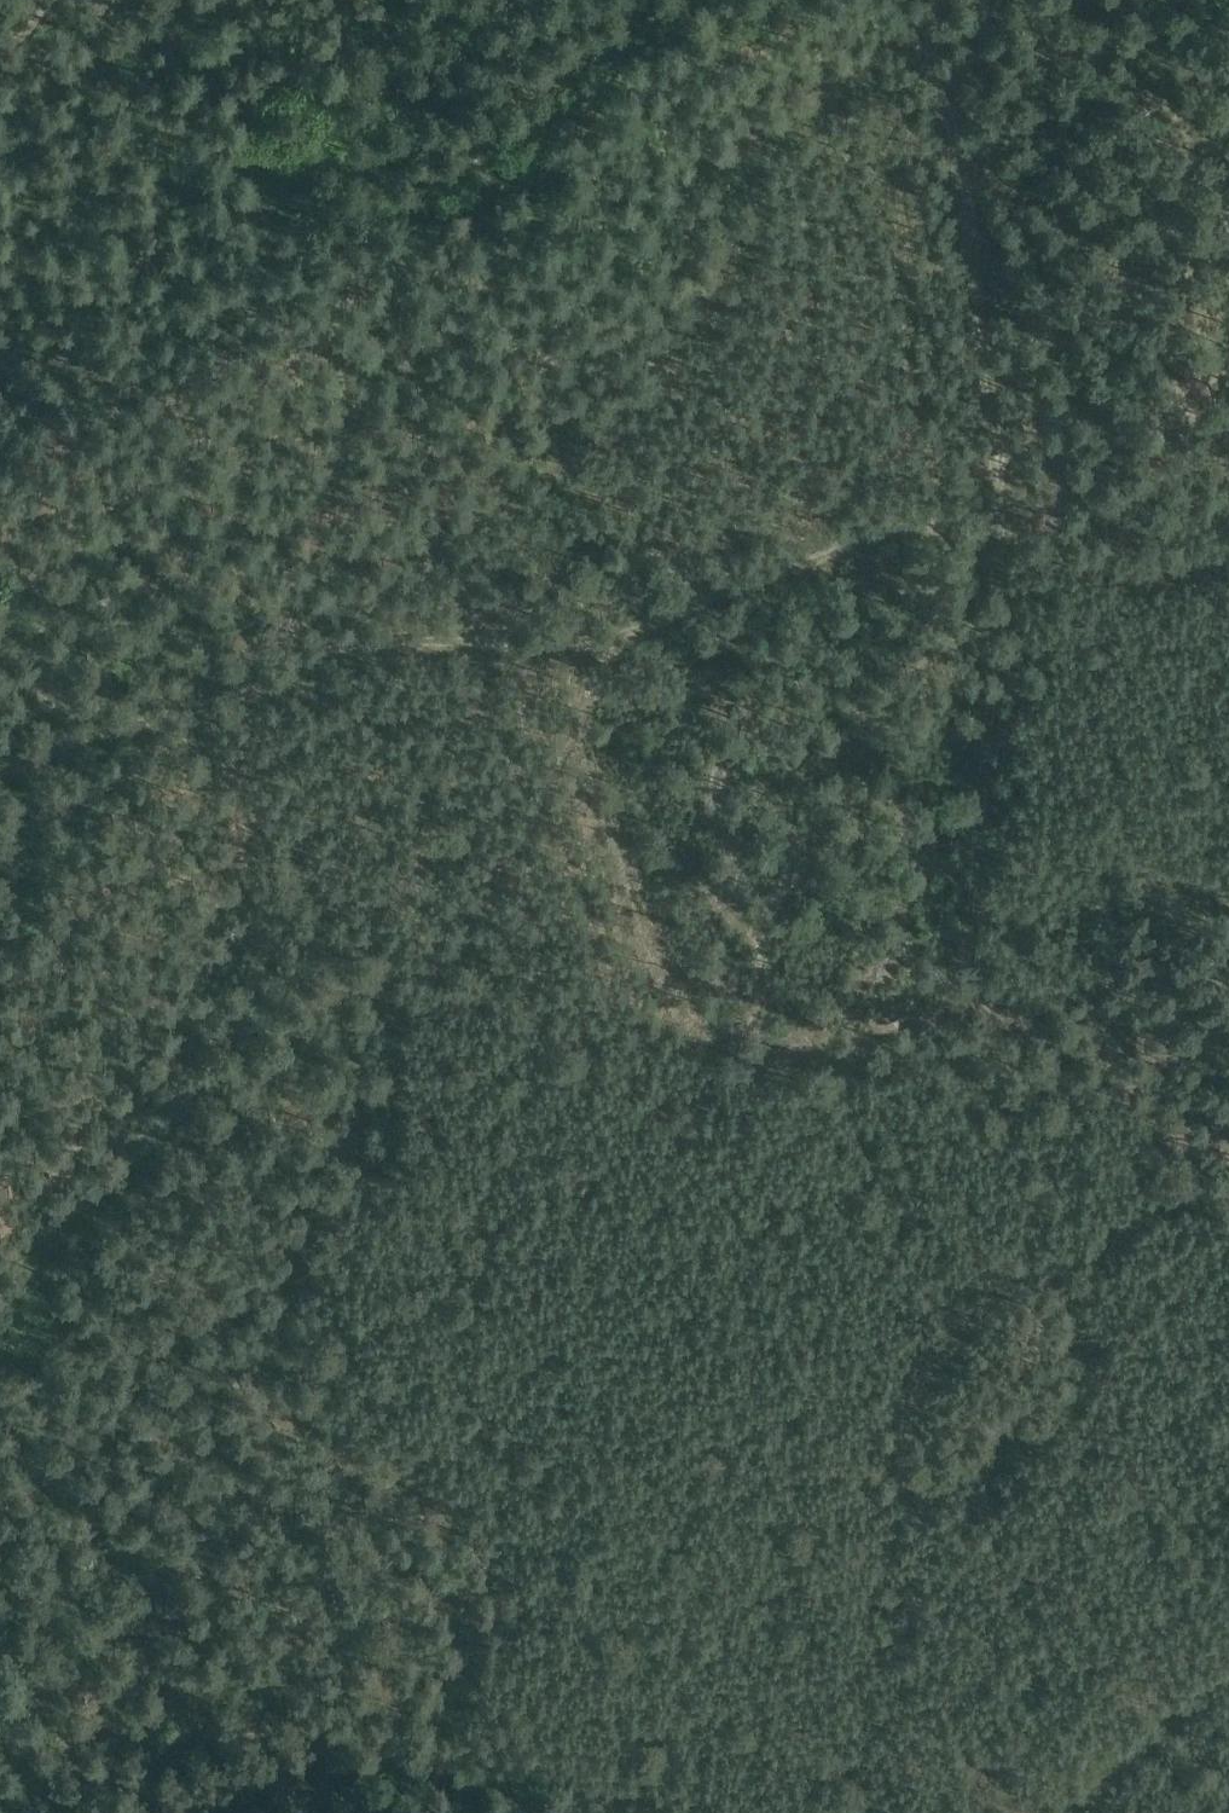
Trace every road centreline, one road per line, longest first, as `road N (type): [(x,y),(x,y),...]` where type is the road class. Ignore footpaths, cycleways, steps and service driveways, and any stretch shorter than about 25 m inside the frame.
road 1 (track): [(0,770),(93,734),(257,692),(341,646),(612,638),(736,586),(824,561),(875,532),(959,528),(981,518),(1000,488),(963,179),(932,54),(930,22),(941,0)]

